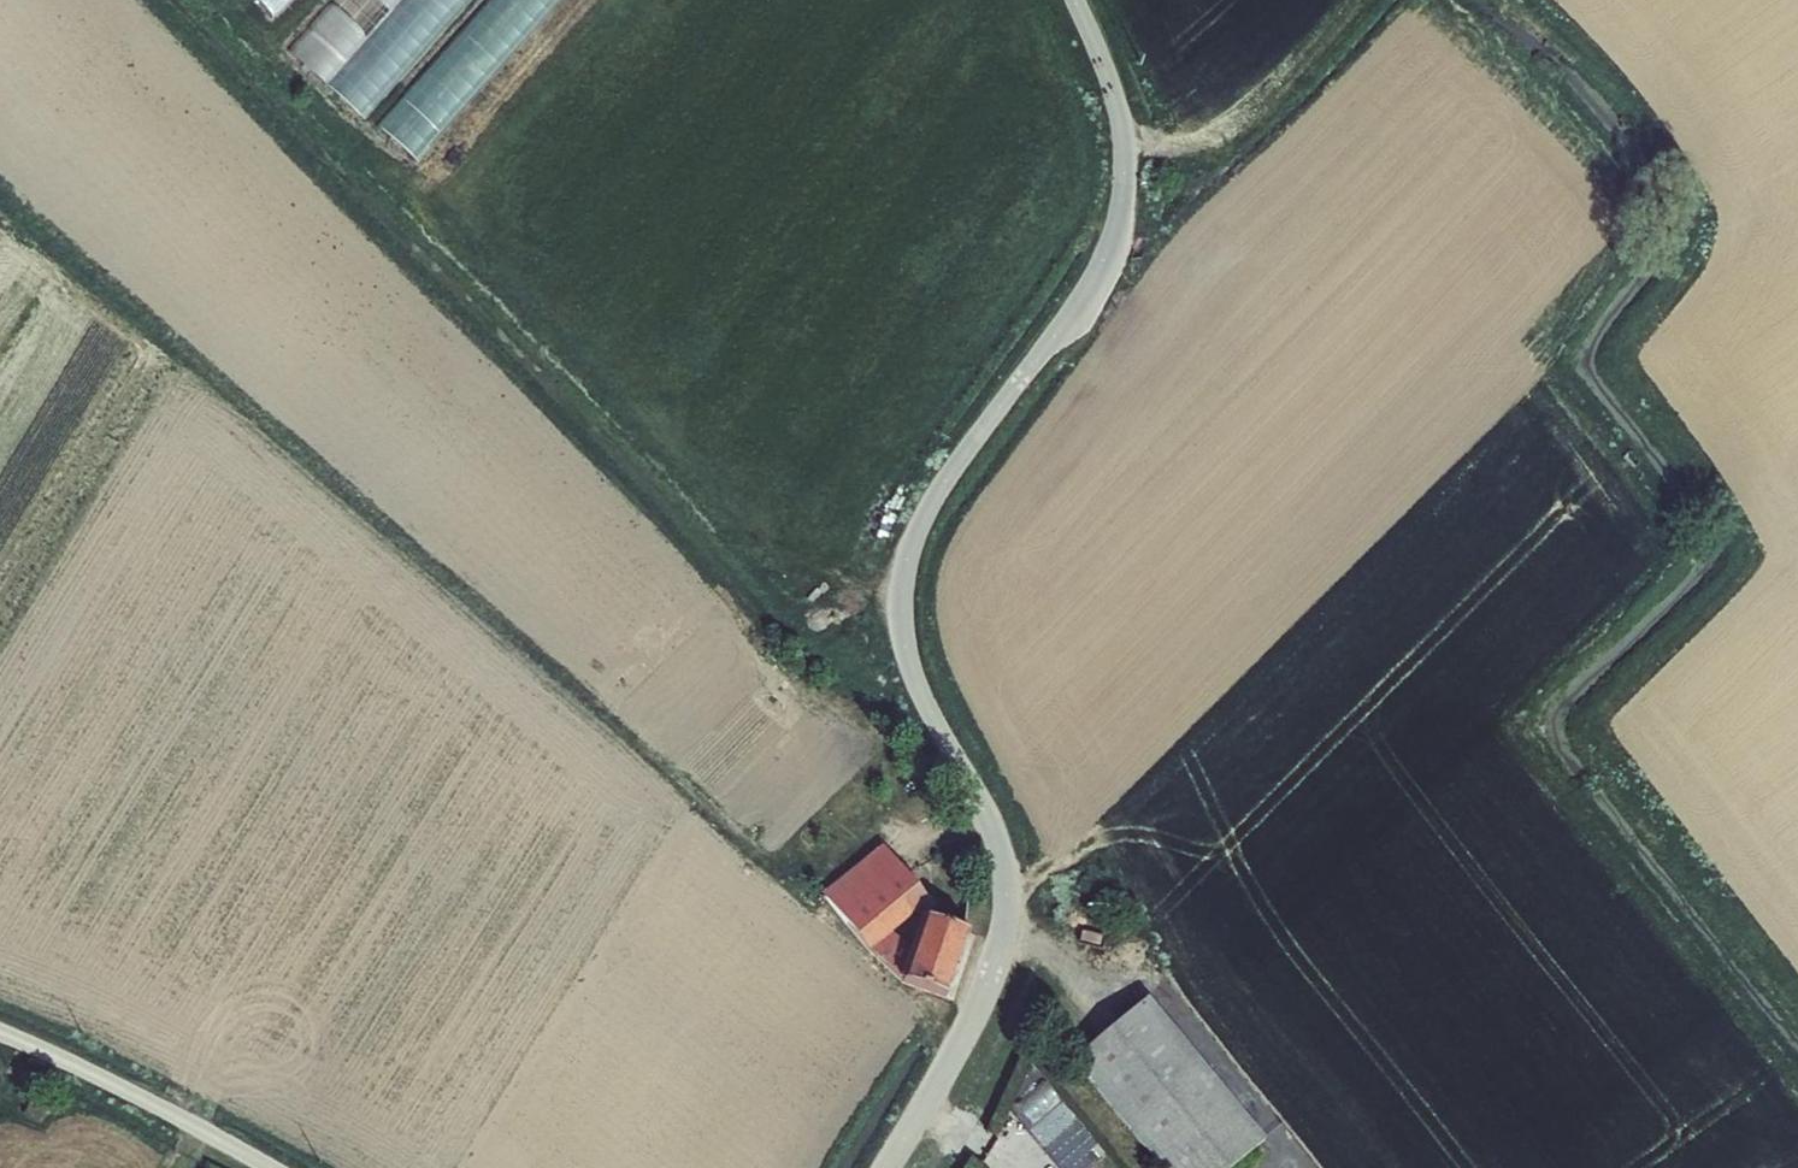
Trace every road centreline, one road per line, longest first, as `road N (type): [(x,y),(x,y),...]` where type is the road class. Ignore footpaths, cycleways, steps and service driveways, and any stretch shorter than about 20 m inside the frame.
road 1 (unclassified): [(887,1167),(979,1002),(999,949),(1003,903),(991,823),(908,650),(907,560),(932,501),(1079,300),(1114,229),(1123,146),(1109,77),(1079,0)]
road 2 (unclassified): [(278,1167),(54,1050),(0,1031)]

